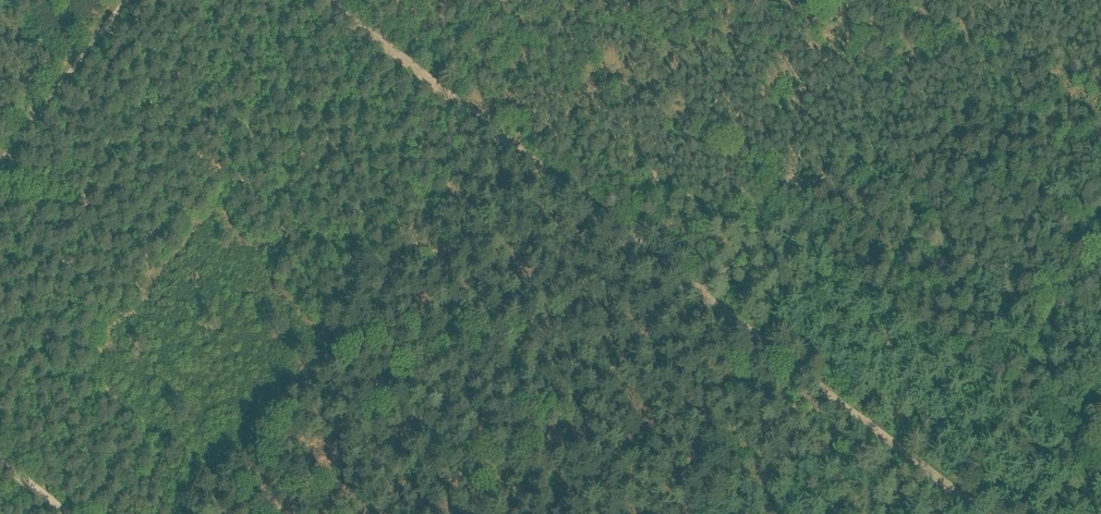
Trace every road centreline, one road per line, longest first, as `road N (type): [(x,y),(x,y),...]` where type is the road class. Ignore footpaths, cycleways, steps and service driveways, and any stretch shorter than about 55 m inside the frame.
road 1 (track): [(325,0),(983,513)]
road 2 (track): [(0,160),(125,0)]

